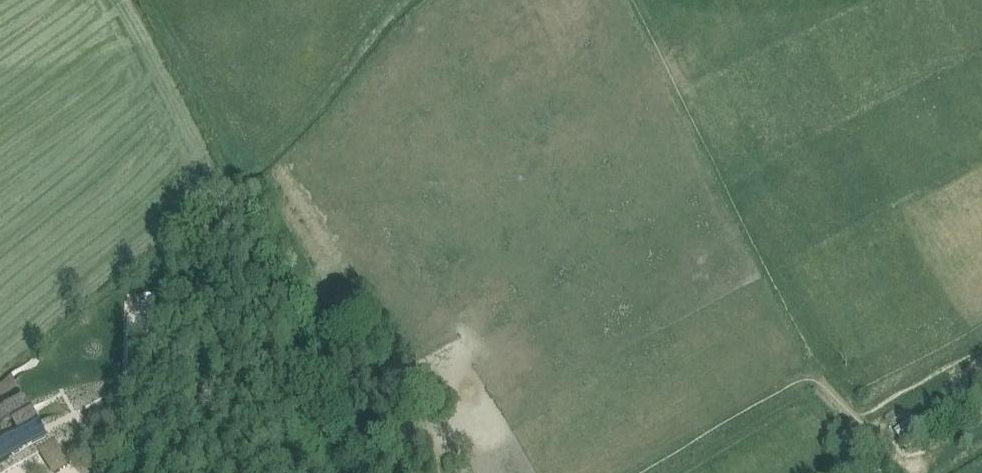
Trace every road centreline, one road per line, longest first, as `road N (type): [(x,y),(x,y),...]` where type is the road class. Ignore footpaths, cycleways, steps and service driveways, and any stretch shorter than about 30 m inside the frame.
road 1 (track): [(910,472),(811,379),(638,472)]

